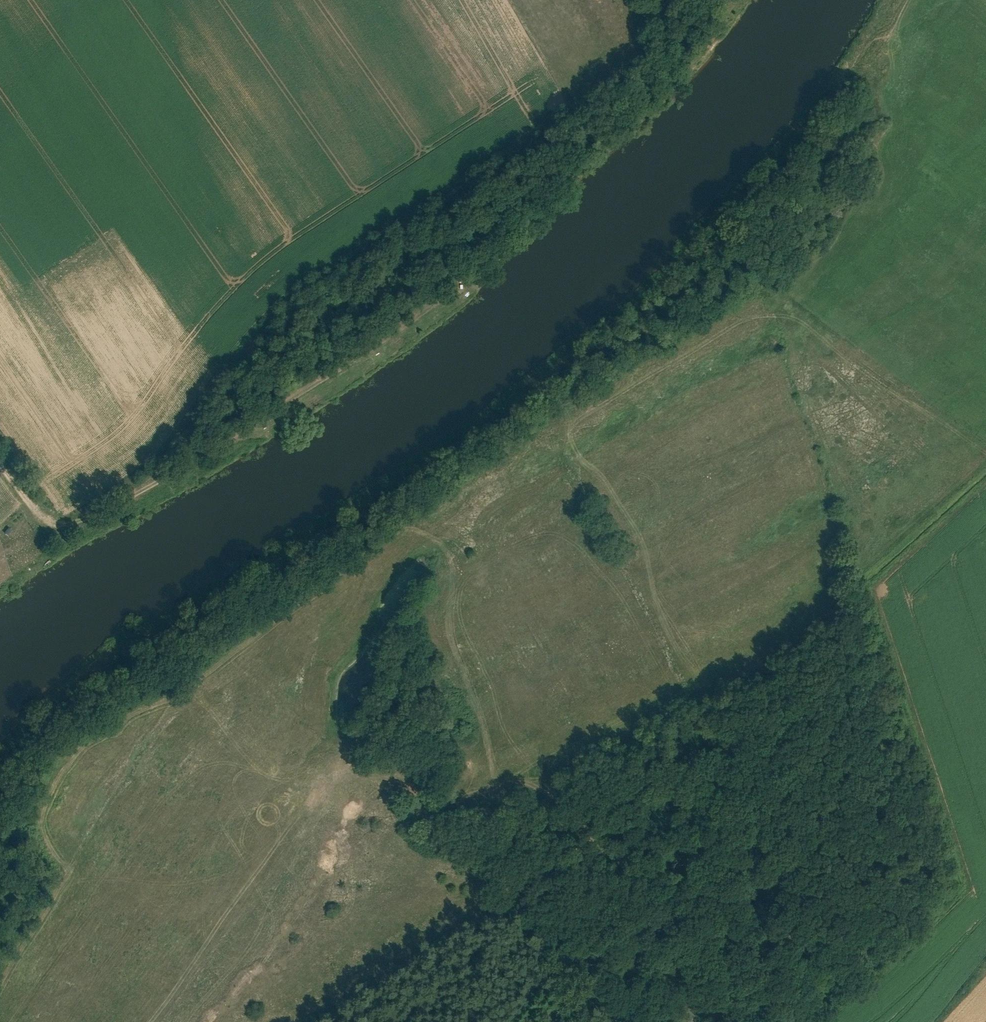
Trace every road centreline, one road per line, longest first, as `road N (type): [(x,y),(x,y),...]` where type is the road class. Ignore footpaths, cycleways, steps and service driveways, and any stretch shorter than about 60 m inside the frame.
road 1 (track): [(446,297),(183,469),(87,519),(48,522),(0,463)]

